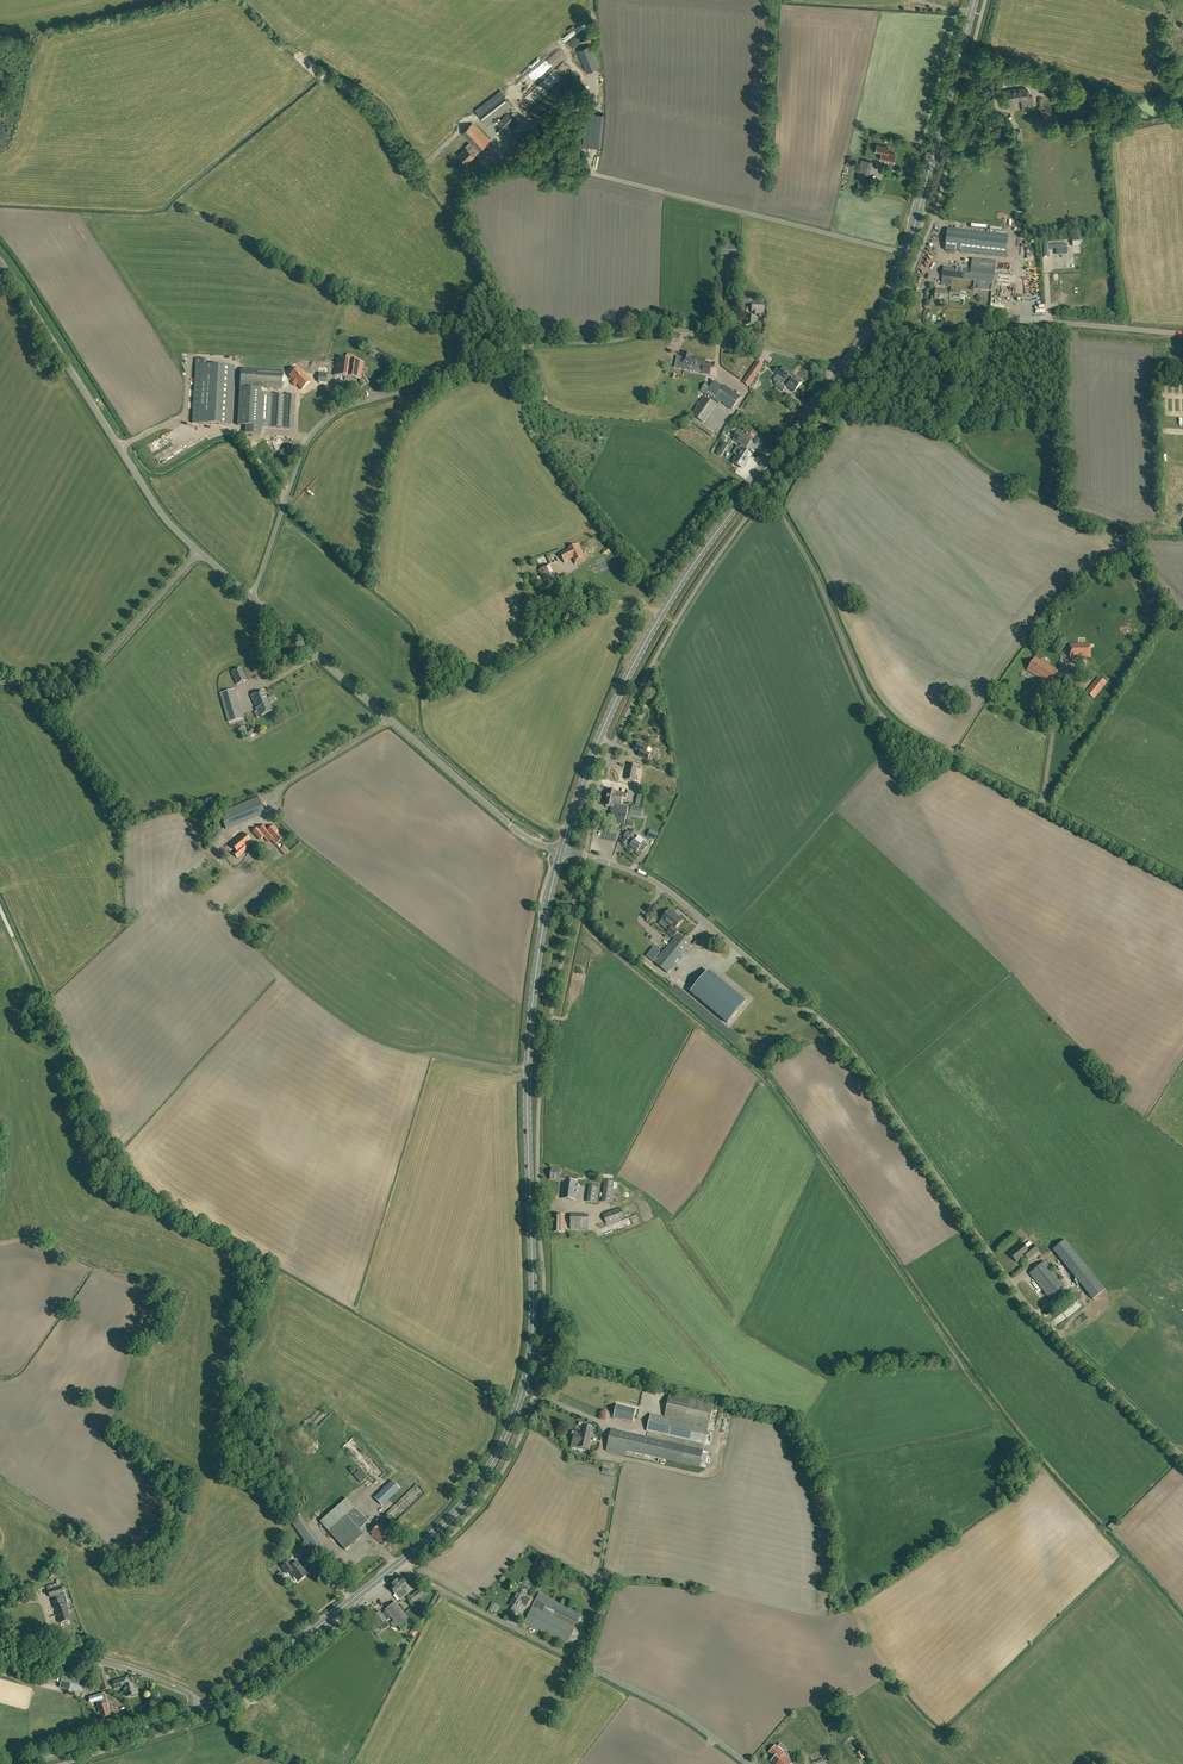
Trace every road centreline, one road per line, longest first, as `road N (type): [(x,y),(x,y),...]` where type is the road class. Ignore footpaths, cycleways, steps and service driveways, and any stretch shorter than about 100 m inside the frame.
road 1 (unclassified): [(1182,1458),(1025,1304),(841,1040),(662,888),(560,851)]
road 2 (secondary): [(401,1560),(462,1507),(508,1430),(527,1373),(529,1037),(560,851)]
road 3 (unclassified): [(838,373),(719,336),(667,329),(534,343),(500,362),(352,406),(307,442),(252,598)]
road 4 (unclassified): [(1182,875),(890,723),(867,699),(803,555),(755,480)]
road 5 (secondary): [(560,851),(632,665),(674,591),(755,480)]
road 6 (unclassified): [(749,1763),(666,1705),(418,1577),(401,1560)]
road 7 (unclassified): [(560,851),(517,832),(252,598)]
road 8 (unclassified): [(199,551),(157,509),(0,261)]
road 9 (secondary): [(873,325),(906,253),(974,0)]
road 10 (unclassified): [(1182,334),(1051,323),(917,334),(873,325)]
road 11 (unclassified): [(0,683),(53,683),(90,670),(199,551)]
road 12 (secondary): [(203,1706),(255,1675),(401,1560)]
road 13 (unclassified): [(0,1631),(177,1686),(203,1706)]
road 14 (secondary): [(25,1763),(203,1706)]
road 15 (secondary): [(755,480),(838,373)]

